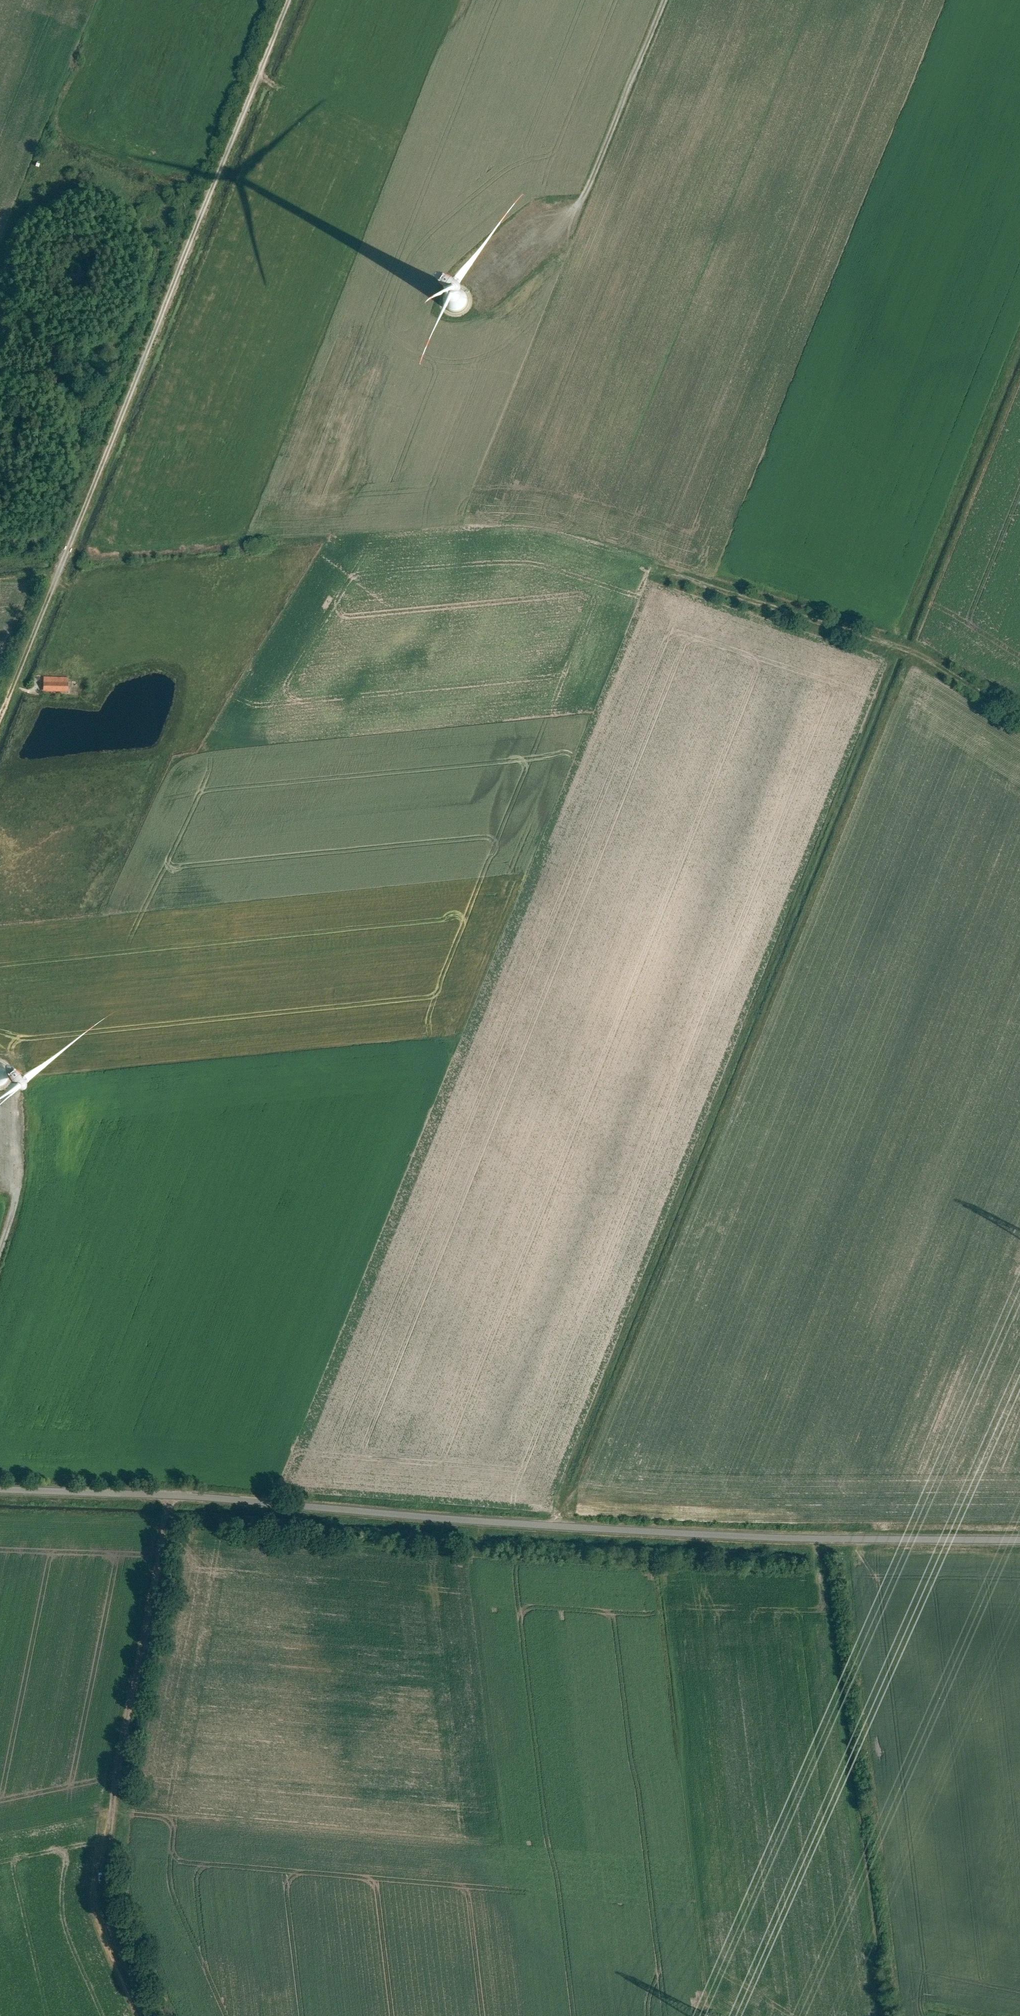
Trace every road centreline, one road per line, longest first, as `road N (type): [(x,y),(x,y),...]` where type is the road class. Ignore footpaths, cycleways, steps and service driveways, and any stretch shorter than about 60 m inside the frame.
road 1 (unclassified): [(1019,1529),(0,1490)]
road 2 (track): [(0,713),(285,0)]
road 3 (track): [(145,2015),(106,1929),(100,1893),(170,1496)]
road 4 (track): [(1019,721),(906,648),(730,590)]
road 5 (track): [(663,0),(558,251)]
road 6 (track): [(0,1256),(20,1202),(15,1112)]

